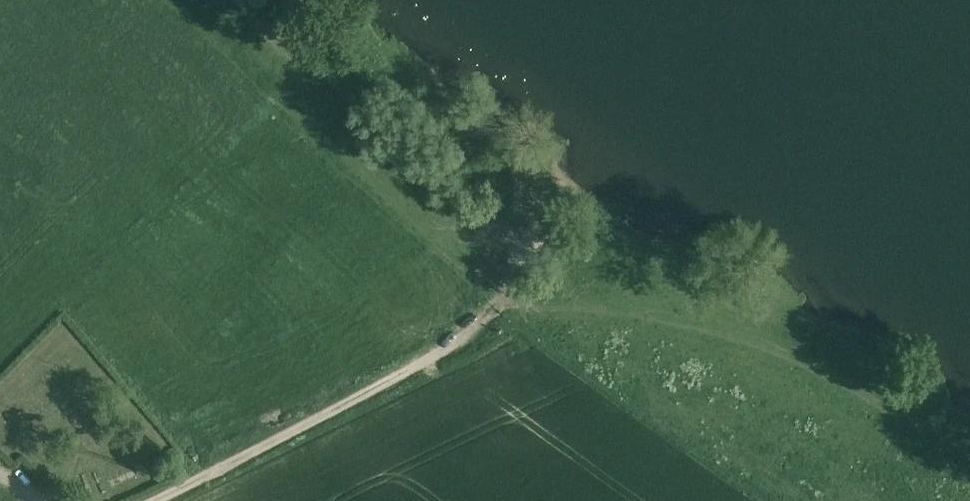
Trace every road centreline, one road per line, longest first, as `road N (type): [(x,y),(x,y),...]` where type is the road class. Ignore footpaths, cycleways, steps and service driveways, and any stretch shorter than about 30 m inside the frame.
road 1 (track): [(531,242),(500,308),(476,329),(422,365),(152,500)]

